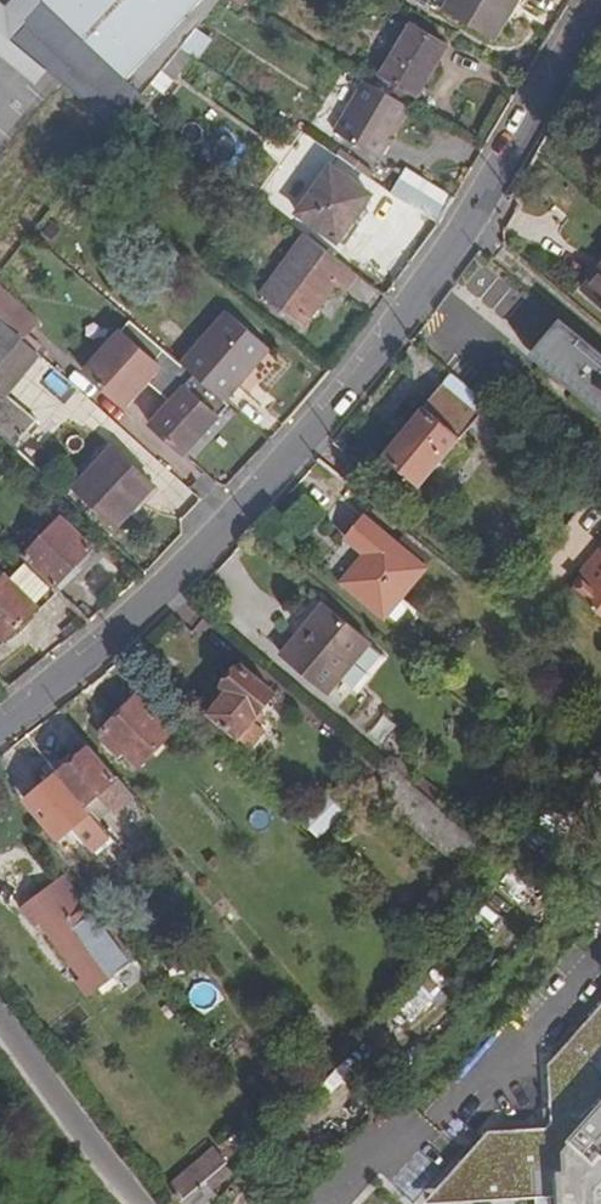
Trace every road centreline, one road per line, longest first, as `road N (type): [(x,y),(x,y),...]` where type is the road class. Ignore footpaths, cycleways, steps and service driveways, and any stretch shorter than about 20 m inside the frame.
road 1 (tertiary): [(0,730),(84,663),(310,435),(484,193),(596,0)]
road 2 (residential): [(141,1203),(0,1016)]

